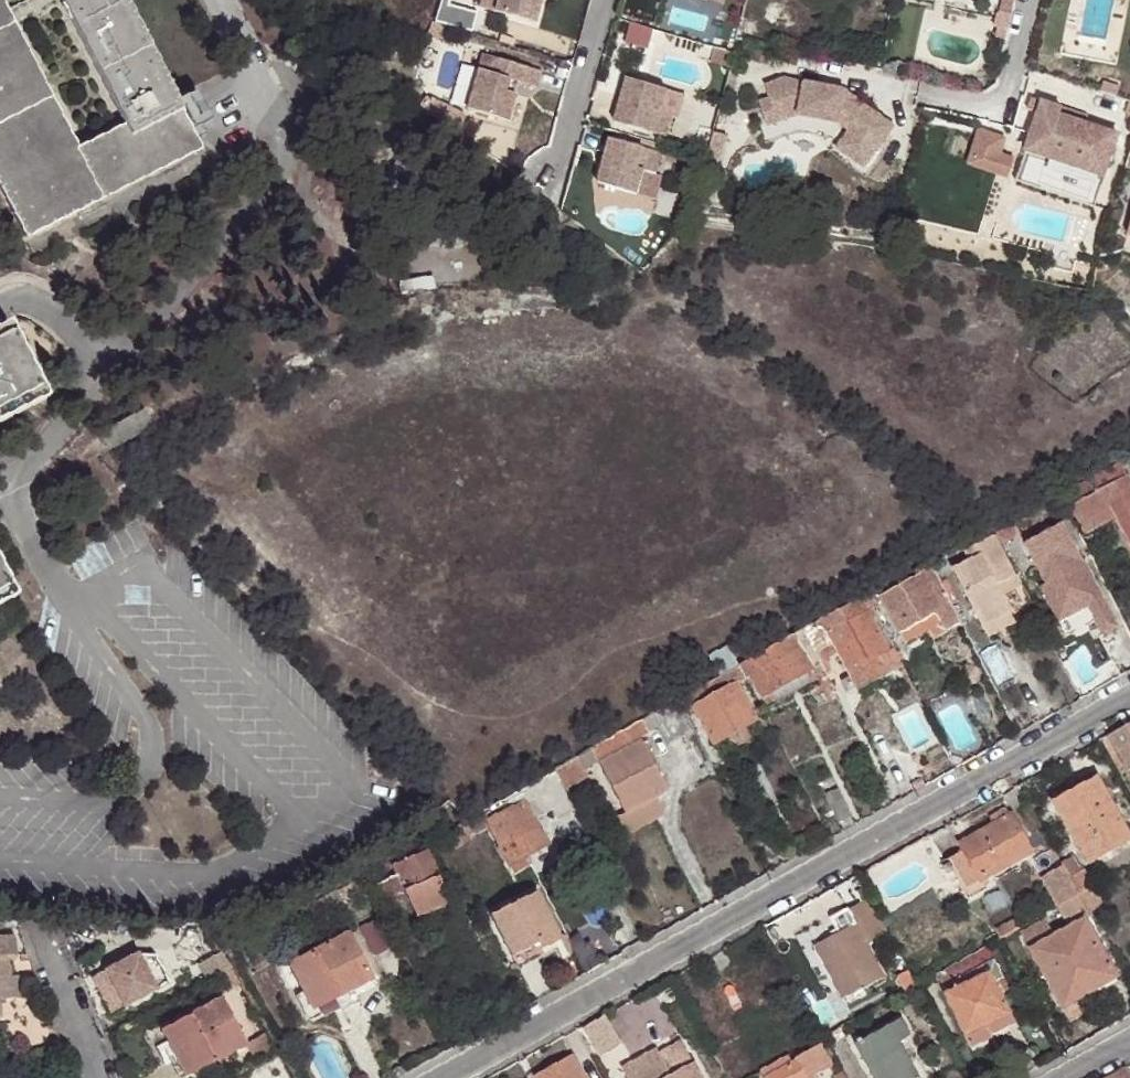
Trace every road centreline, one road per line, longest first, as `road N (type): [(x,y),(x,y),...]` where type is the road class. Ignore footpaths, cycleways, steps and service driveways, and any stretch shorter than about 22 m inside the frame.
road 1 (residential): [(1129,698),(438,1077)]
road 2 (residential): [(933,94),(993,106),(1009,95),(1029,0)]
road 3 (residential): [(605,0),(580,97),(548,162)]
road 4 (residential): [(54,949),(108,1077)]

